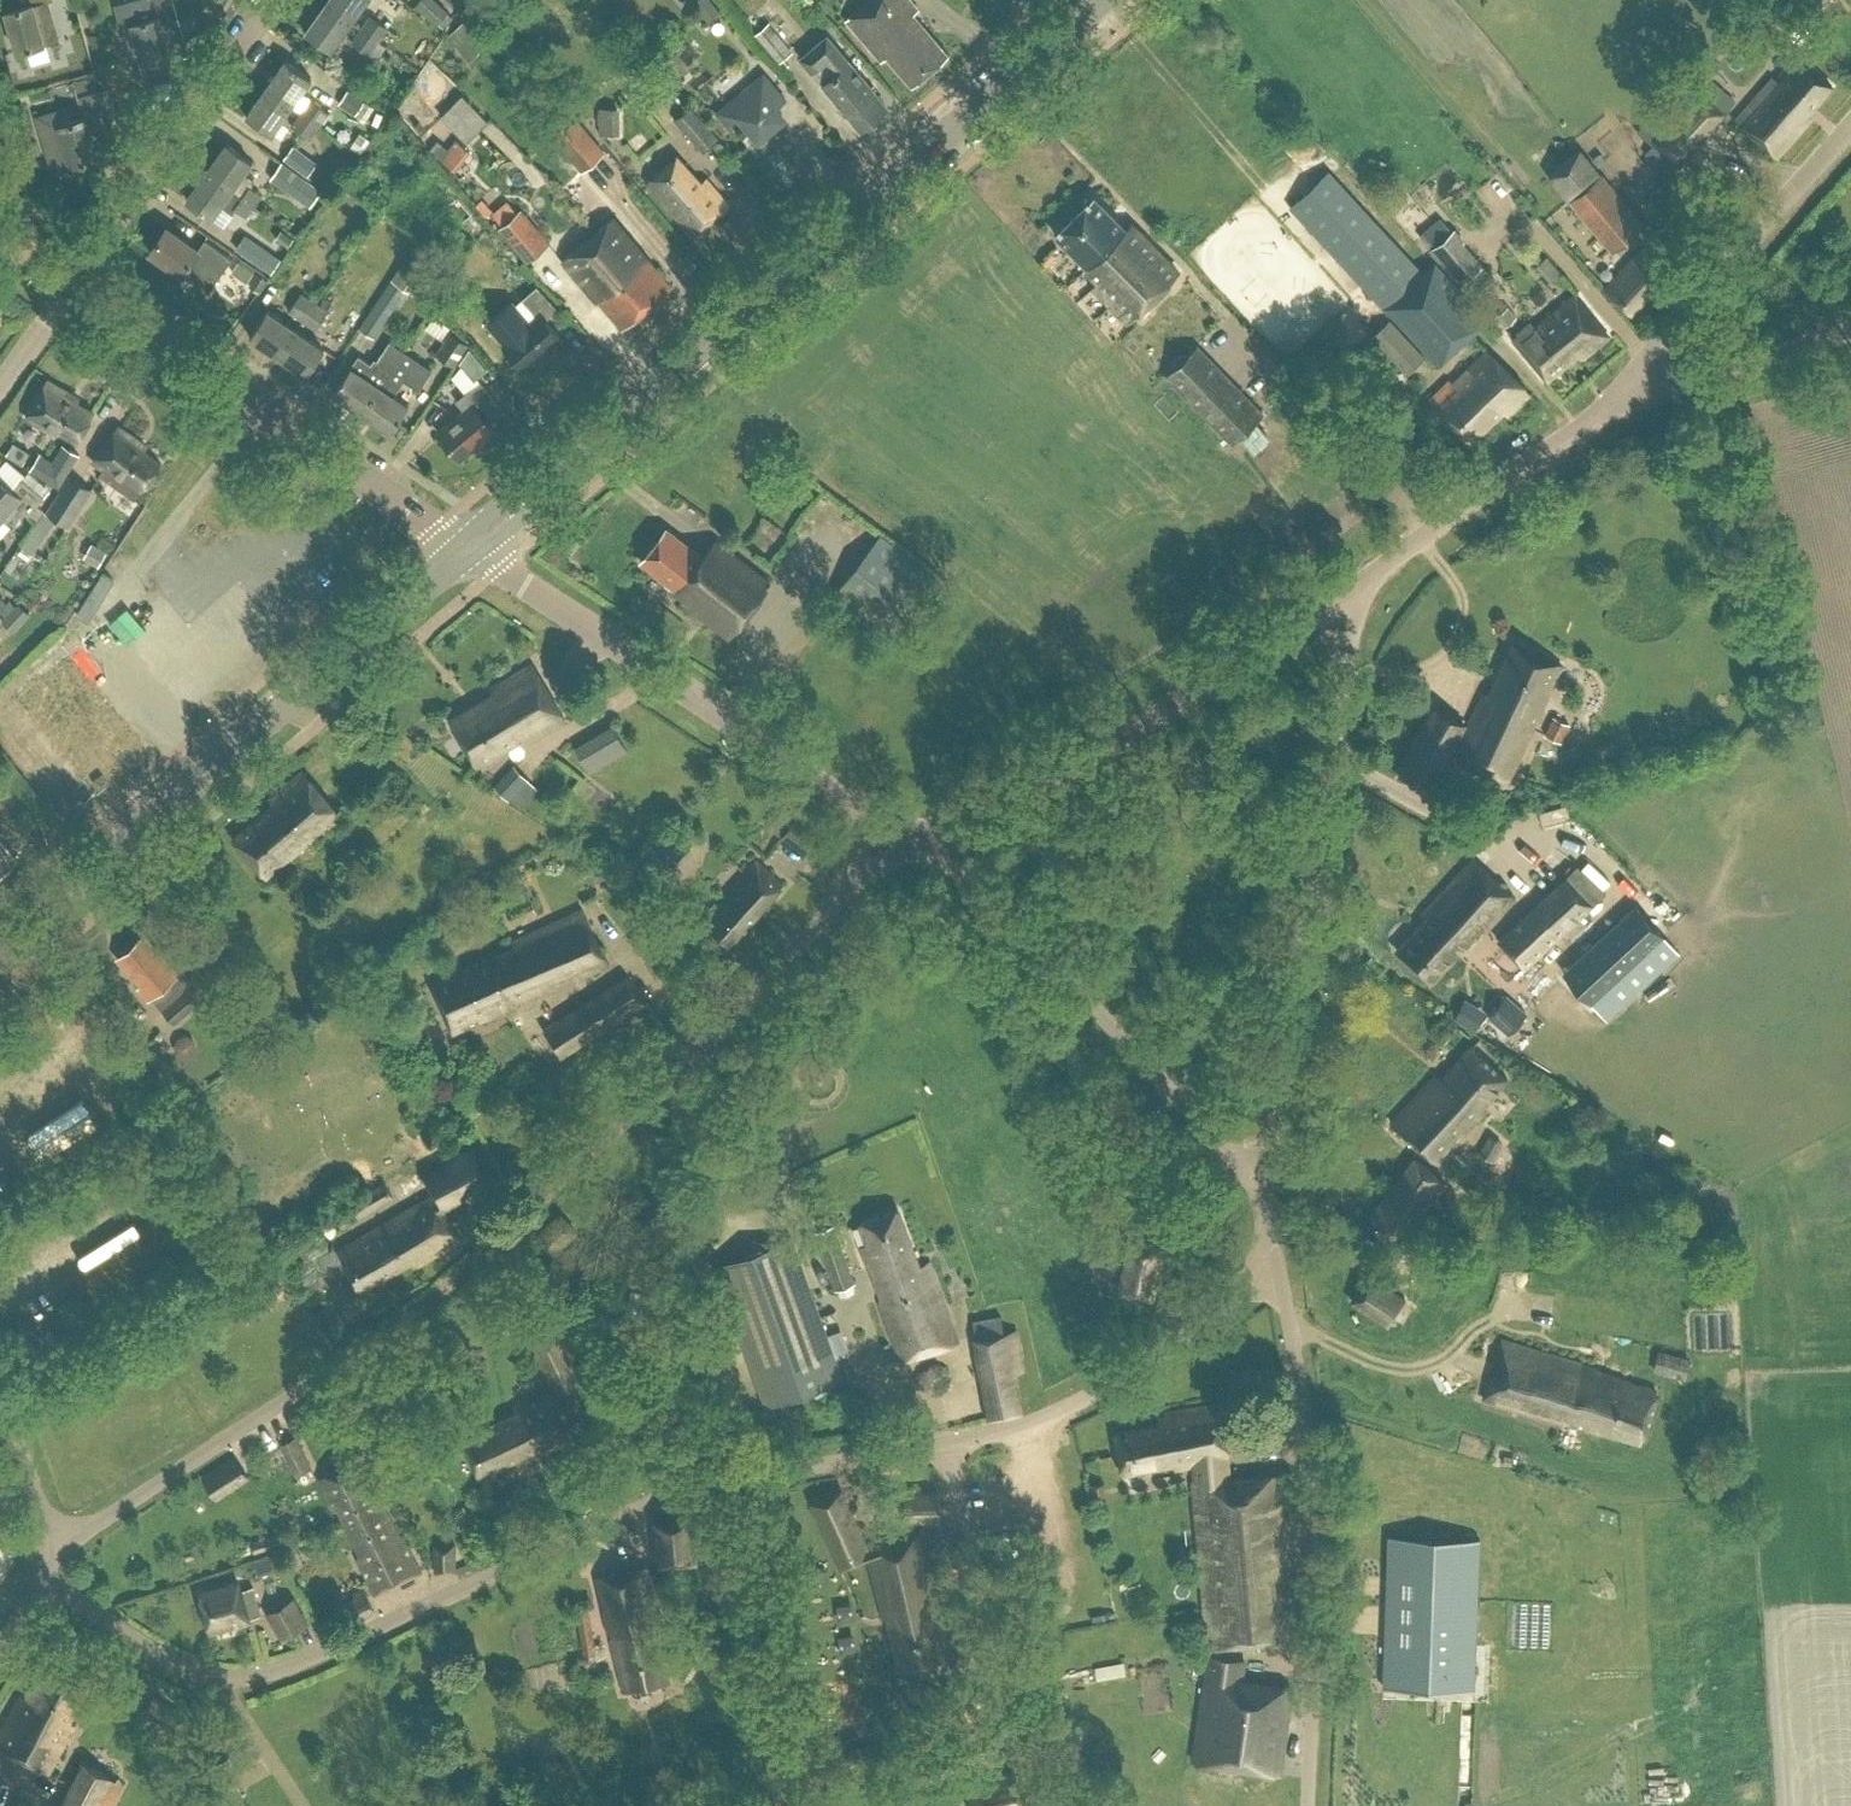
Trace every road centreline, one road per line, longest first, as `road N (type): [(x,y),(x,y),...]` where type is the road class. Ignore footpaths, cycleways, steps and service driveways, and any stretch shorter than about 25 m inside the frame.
road 1 (residential): [(841,900),(628,1118),(482,1254),(317,1377),(52,1553)]
road 2 (residential): [(52,1553),(74,1594),(168,1657),(227,1677),(344,1641),(656,1500),(736,1475),(943,1444)]
road 3 (secondary): [(466,545),(1088,0)]
road 4 (residential): [(1265,1199),(1362,600),(1352,586)]
road 5 (secondary): [(0,951),(466,545)]
road 6 (unclassified): [(1307,1805),(1316,1582),(1310,1461),(1279,1267)]
road 7 (unclassified): [(917,847),(1067,768),(1352,586)]
road 8 (unclassified): [(1265,1199),(1010,918),(964,875),(917,847)]
road 9 (unclassified): [(466,545),(78,271)]
road 10 (unclassified): [(850,804),(466,545)]
road 11 (residential): [(943,1444),(1105,1386),(1279,1267)]
road 12 (residential): [(1643,397),(1649,354),(1850,124)]
road 13 (unclassified): [(1352,586),(1585,423),(1643,397)]
road 14 (residential): [(78,271),(273,0)]
road 15 (residential): [(1002,1699),(943,1444)]
road 16 (unclassified): [(1850,331),(1643,397)]
road 17 (track): [(1021,1421),(1068,1616)]
road 18 (unclassified): [(52,1553),(0,1380)]
road 19 (residential): [(0,383),(78,271)]

